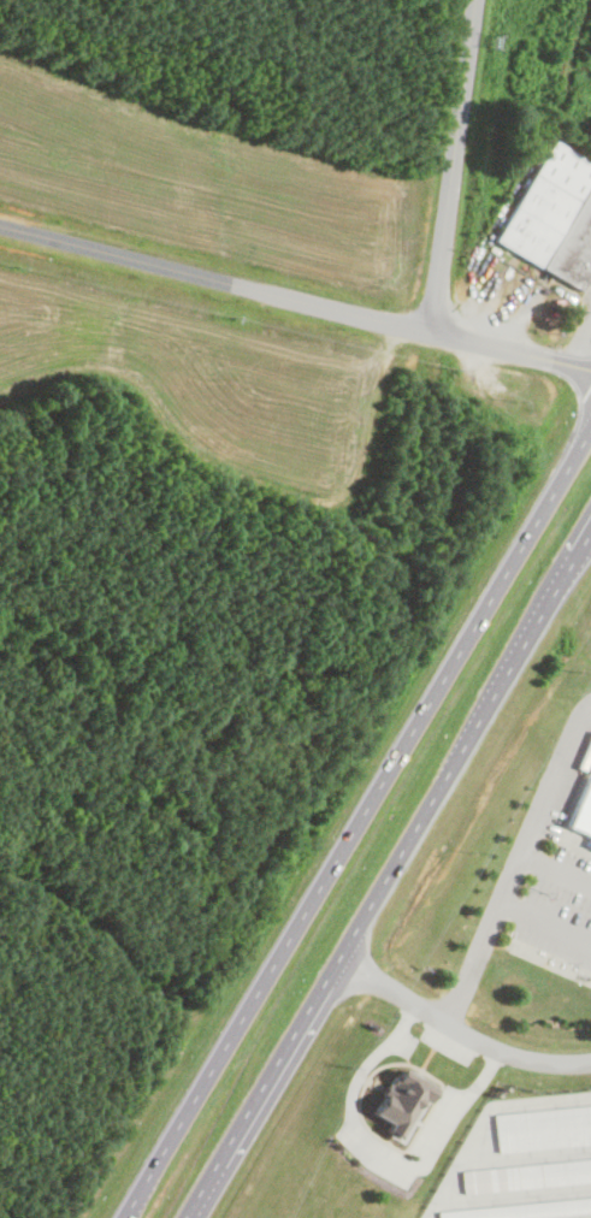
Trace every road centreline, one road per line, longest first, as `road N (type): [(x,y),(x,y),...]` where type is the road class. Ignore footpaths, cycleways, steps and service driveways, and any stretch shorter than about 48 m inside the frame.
road 1 (trunk): [(590,427),(123,1217)]
road 2 (trunk): [(183,1217),(590,536)]
road 3 (residential): [(0,224),(590,371)]
road 4 (residential): [(433,330),(478,0)]
road 5 (residential): [(336,962),(509,1057),(551,1068),(590,1064)]

